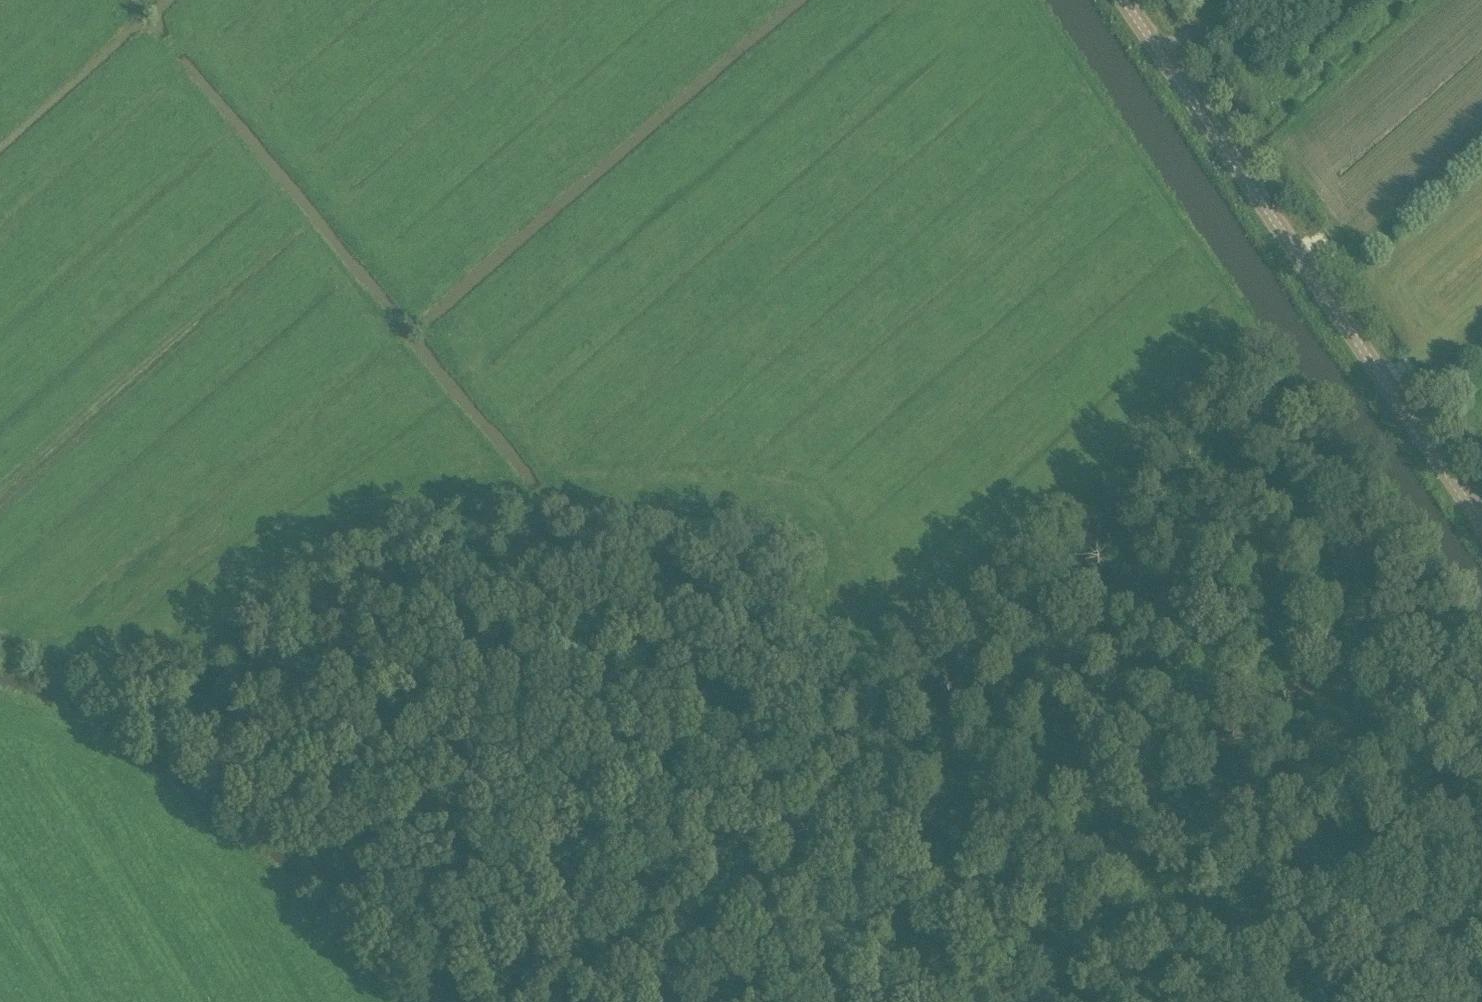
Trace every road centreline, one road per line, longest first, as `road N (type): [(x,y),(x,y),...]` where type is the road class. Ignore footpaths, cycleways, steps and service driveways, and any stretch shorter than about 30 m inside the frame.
road 1 (tertiary): [(1481,525),(1121,0)]

